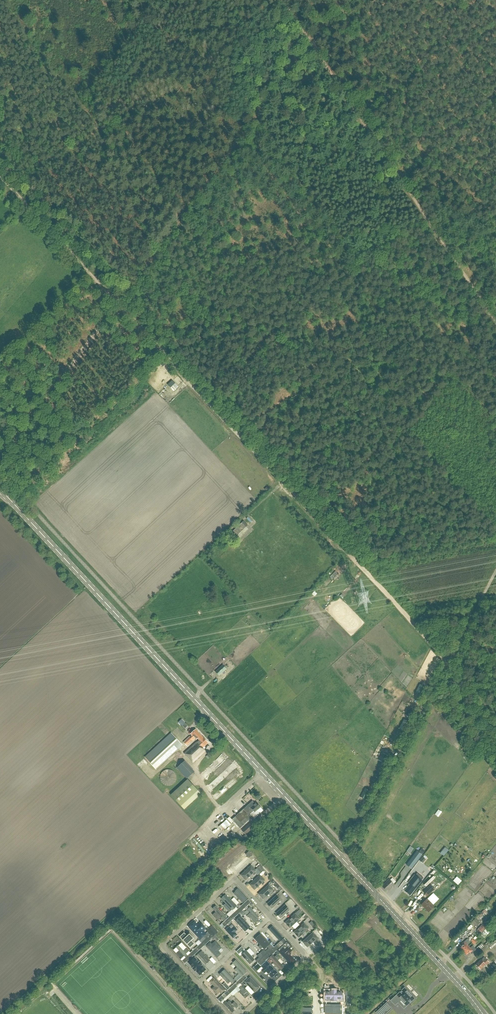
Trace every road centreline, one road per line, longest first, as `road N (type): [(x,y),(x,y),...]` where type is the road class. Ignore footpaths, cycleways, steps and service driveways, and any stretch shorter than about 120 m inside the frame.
road 1 (track): [(0,177),(495,716)]
road 2 (secondary): [(482,1013),(0,488)]
road 3 (track): [(255,116),(0,463)]
road 4 (track): [(447,662),(344,861)]
road 5 (track): [(313,48),(425,216)]
road 6 (residential): [(198,984),(165,943),(232,880),(270,917)]
road 7 (residential): [(270,917),(305,957),(244,1013)]
road 8 (track): [(425,216),(495,323)]

